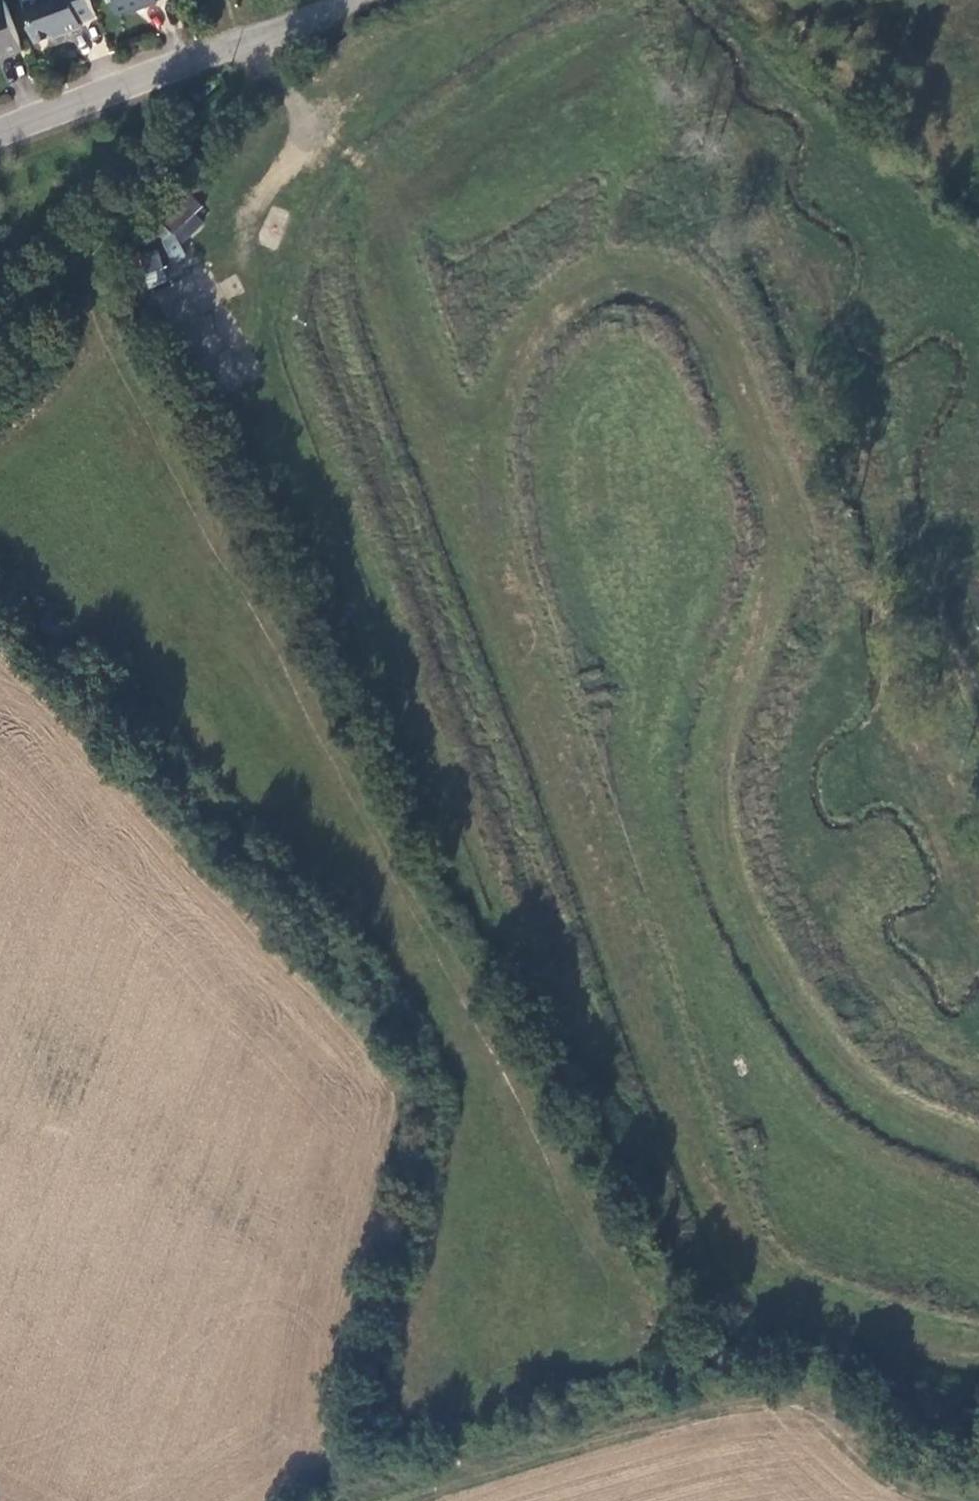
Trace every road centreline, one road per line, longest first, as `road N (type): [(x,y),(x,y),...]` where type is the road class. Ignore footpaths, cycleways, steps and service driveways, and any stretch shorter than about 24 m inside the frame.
road 1 (track): [(436,1500),(478,1482),(709,1418),(780,1409),(822,1415),(890,1482),(931,1500)]
road 2 (track): [(251,42),(251,99),(0,337)]
road 3 (residential): [(0,130),(251,42),(343,0)]

